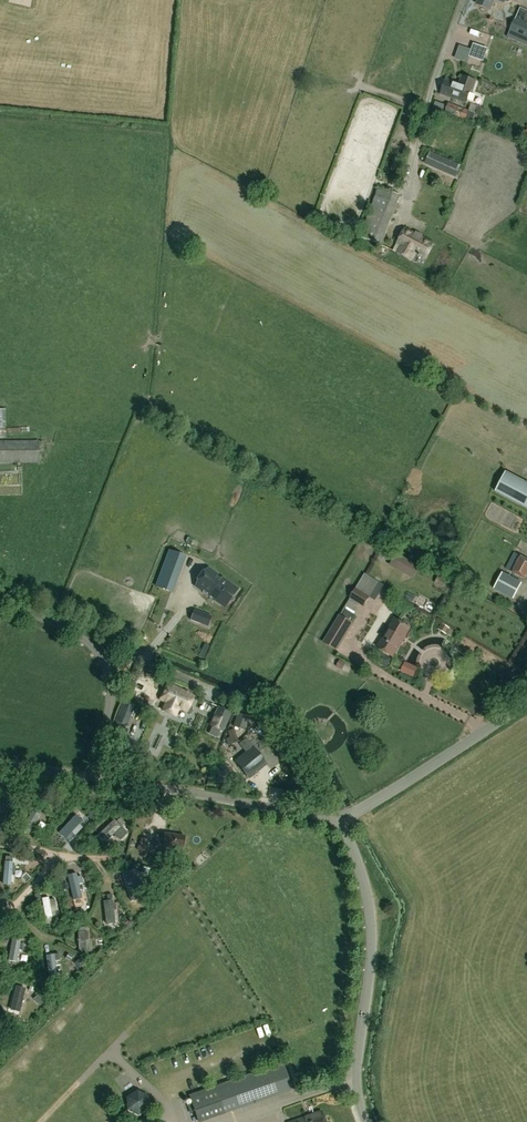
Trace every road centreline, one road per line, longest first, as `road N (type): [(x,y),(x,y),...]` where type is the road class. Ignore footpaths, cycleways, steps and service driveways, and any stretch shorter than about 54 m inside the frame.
road 1 (unclassified): [(366,1121),(356,1068),(370,919),(341,820)]
road 2 (unclassified): [(341,820),(97,779)]
road 3 (unclassified): [(97,779),(109,697),(104,665),(77,634),(0,599)]
road 4 (unclassified): [(341,820),(526,703)]

